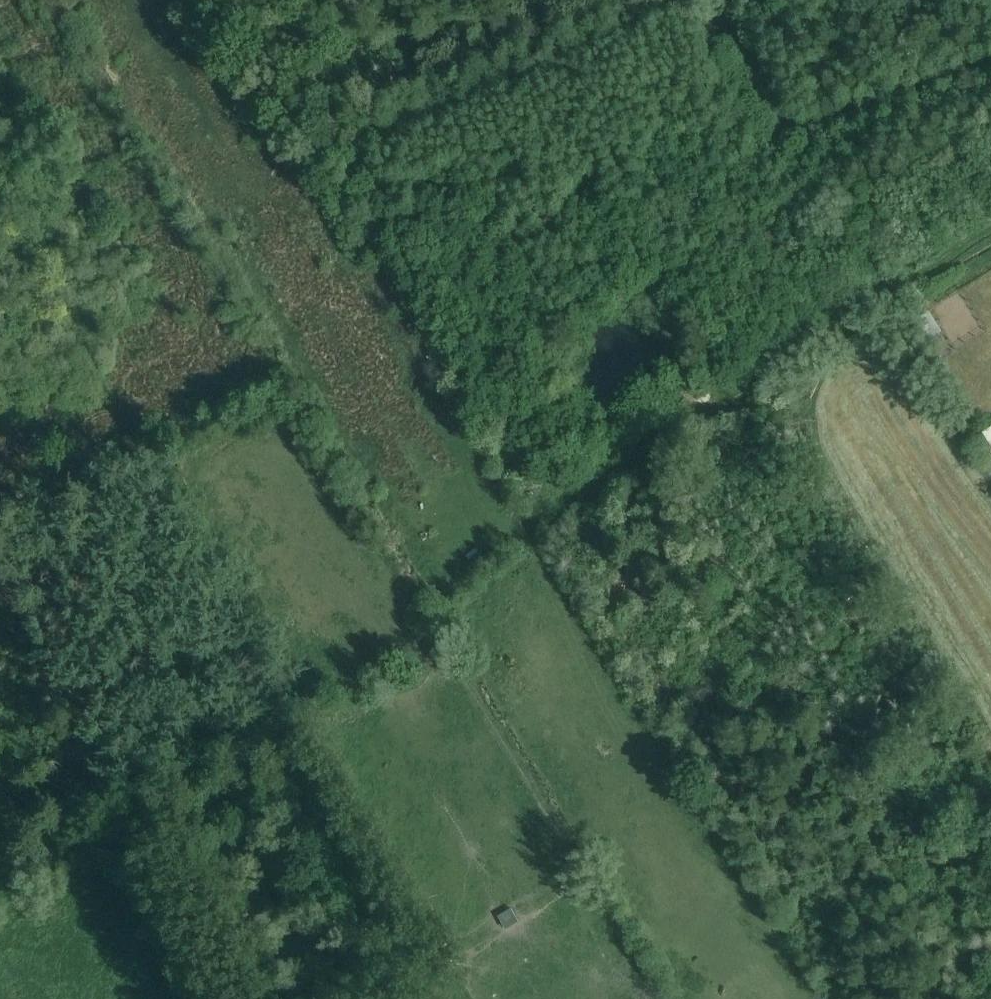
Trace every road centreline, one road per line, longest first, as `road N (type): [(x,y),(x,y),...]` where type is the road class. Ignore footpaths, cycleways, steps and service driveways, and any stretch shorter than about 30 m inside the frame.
road 1 (track): [(709,0),(789,122),(815,127),(990,67)]

